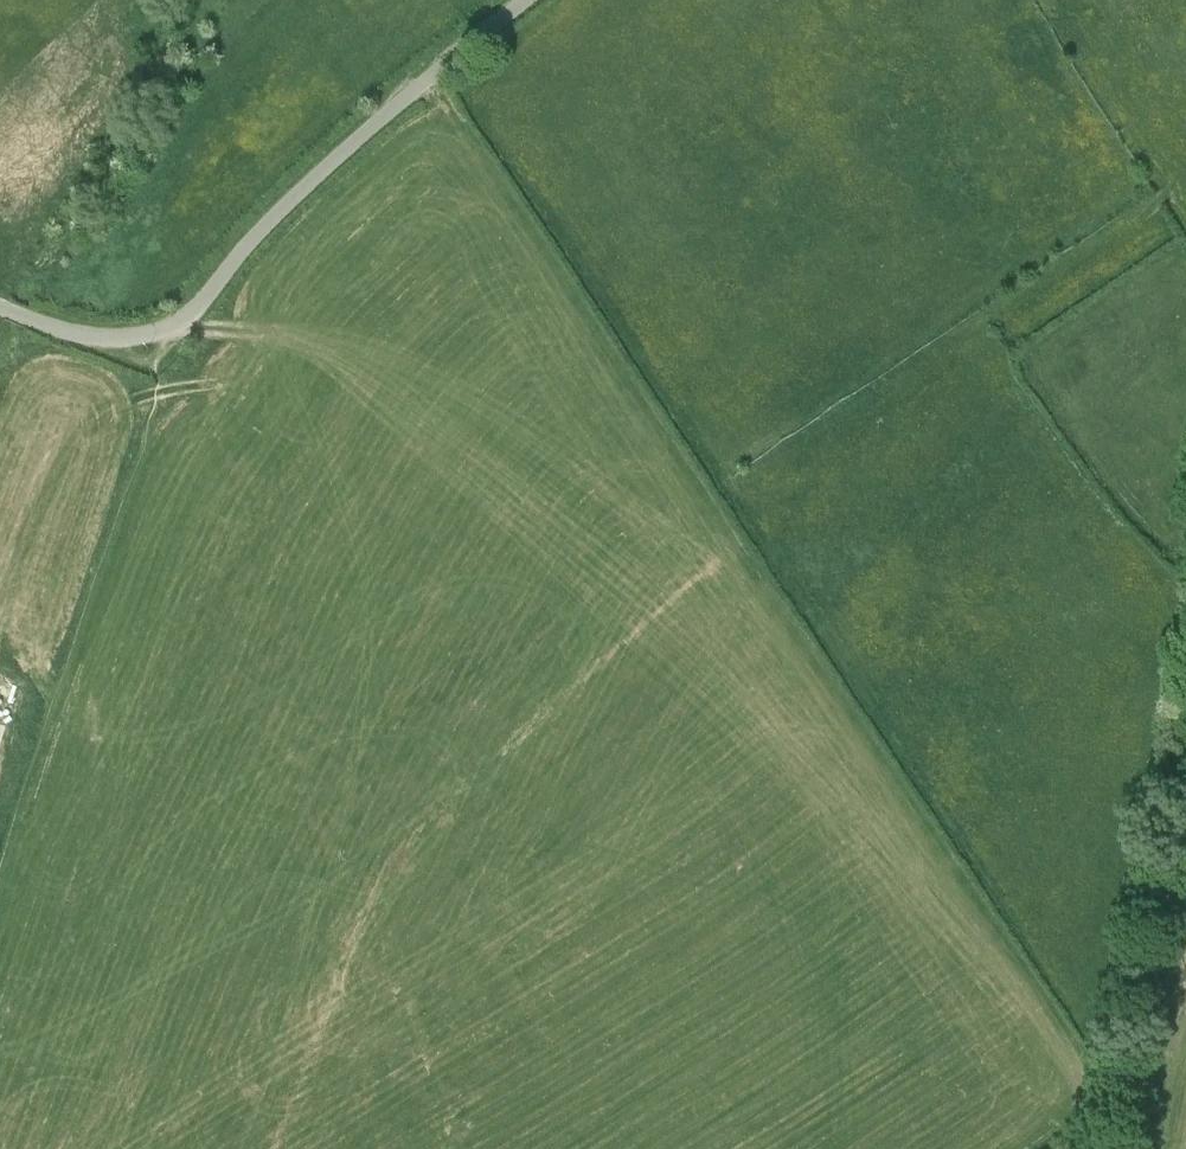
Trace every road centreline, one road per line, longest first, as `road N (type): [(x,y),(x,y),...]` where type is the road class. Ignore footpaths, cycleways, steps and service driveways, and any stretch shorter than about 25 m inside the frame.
road 1 (unclassified): [(0,304),(79,333),(122,338),(171,325),(334,157),(521,0)]
road 2 (track): [(1117,1148),(1185,728)]

